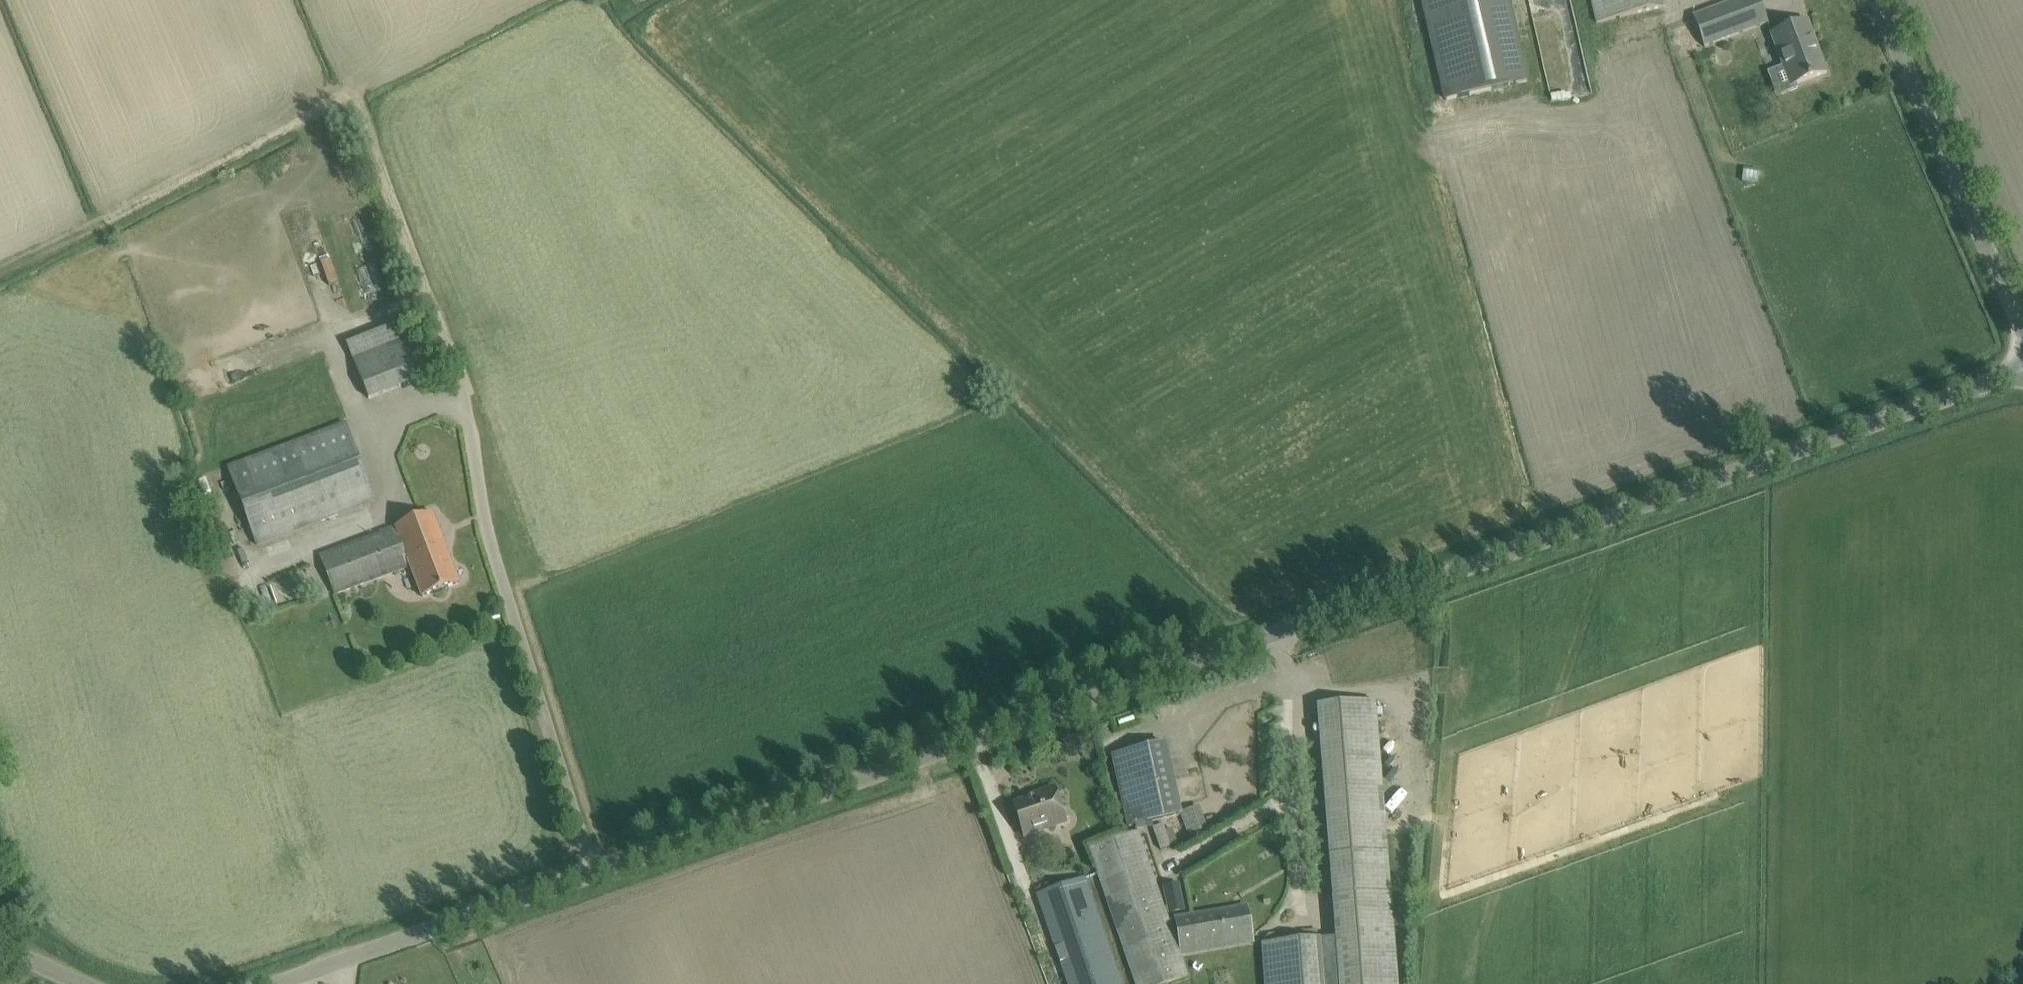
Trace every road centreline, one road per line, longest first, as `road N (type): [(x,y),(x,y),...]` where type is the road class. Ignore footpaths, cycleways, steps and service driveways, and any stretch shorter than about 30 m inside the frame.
road 1 (unclassified): [(272,983),(2022,370)]
road 2 (unclassified): [(2022,329),(1878,0)]

